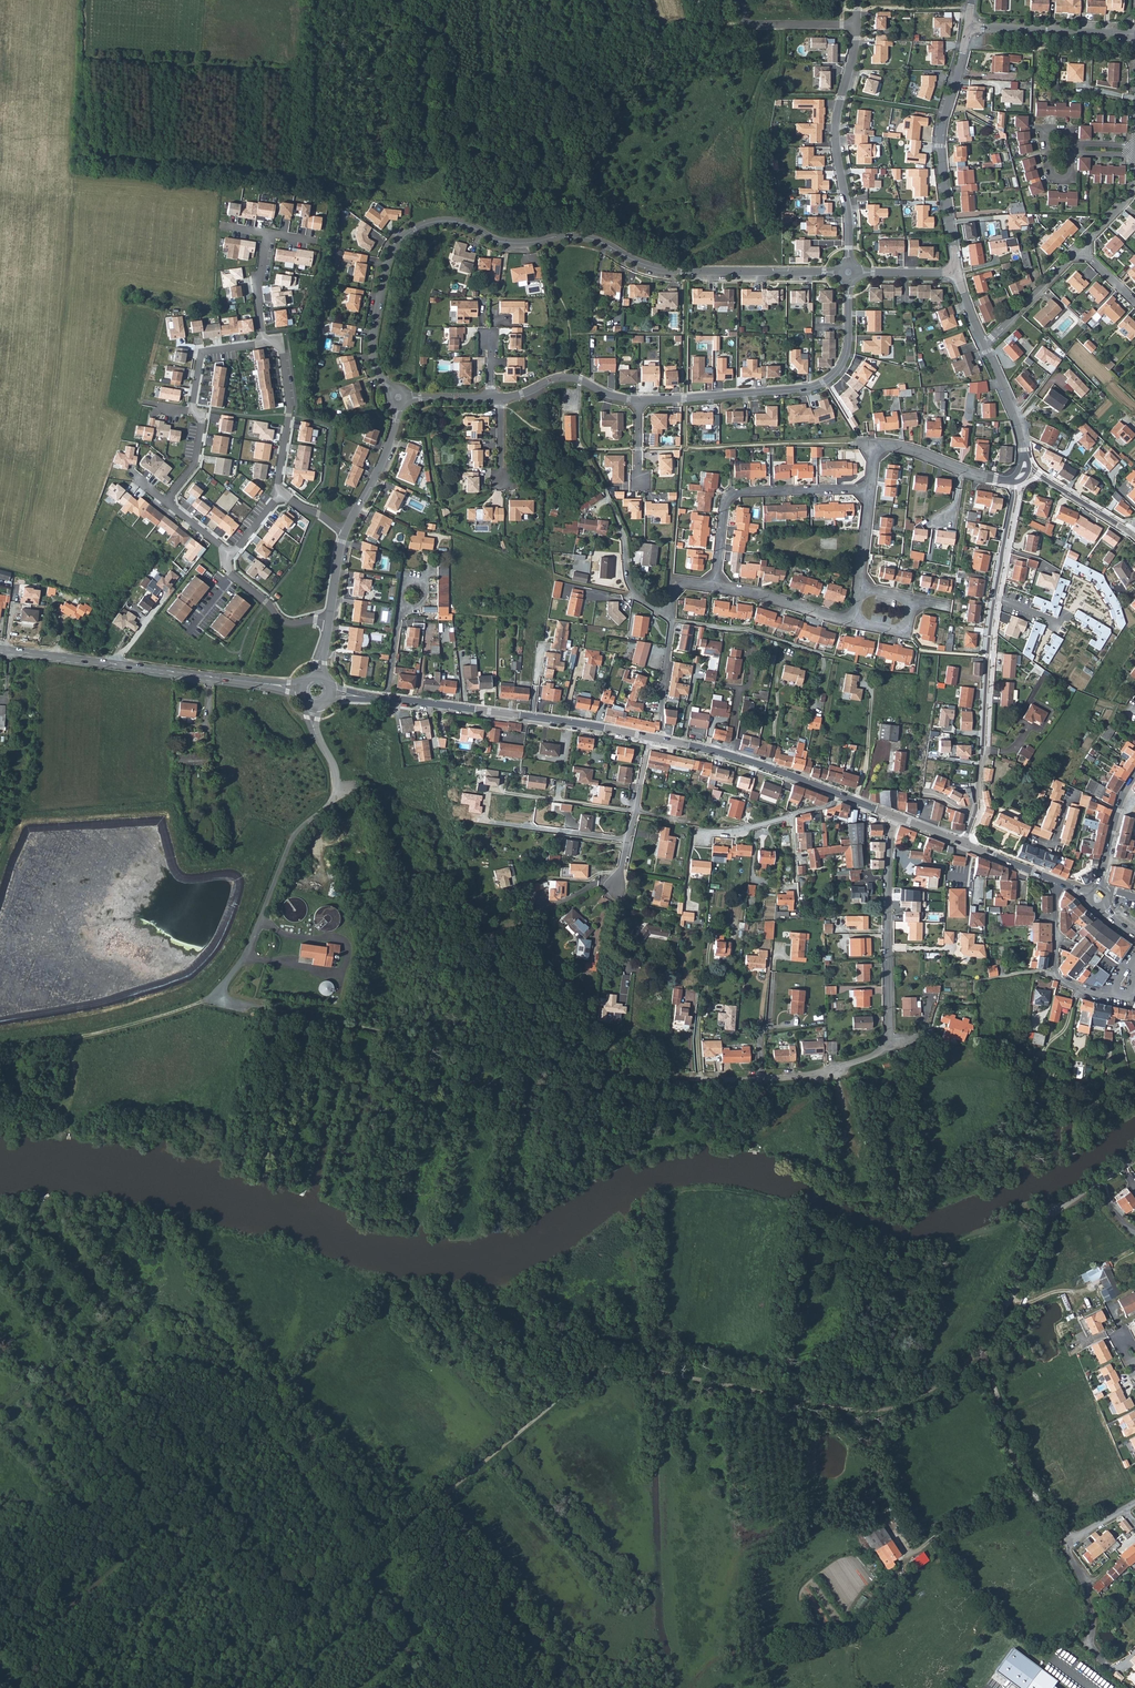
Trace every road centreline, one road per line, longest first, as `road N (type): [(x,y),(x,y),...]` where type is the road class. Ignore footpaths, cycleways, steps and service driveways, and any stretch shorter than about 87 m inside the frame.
road 1 (residential): [(399,399),(378,372),(372,337),(396,245),(426,223),(454,221),(511,243),(584,237),(671,271),(848,273)]
road 2 (track): [(814,1402),(601,1367),(348,1578)]
road 3 (residential): [(896,817),(888,1026),(879,1051),(799,1076),(650,1077)]
road 4 (track): [(348,1578),(302,1629),(277,1635),(255,1622),(52,1373)]
road 5 (residential): [(1134,1158),(1047,1227),(982,1350),(955,1375),(882,1409),(814,1402)]
road 6 (track): [(273,1010),(650,1077)]
road 7 (residential): [(1015,480),(994,603),(976,815)]
road 8 (unclassified): [(219,998),(294,835),(335,796),(338,781),(312,707)]
road 9 (residential): [(848,273),(846,352),(823,382),(638,400)]
road 10 (secondary): [(299,689),(0,650)]
road 11 (secondary): [(649,737),(385,700)]
road 12 (track): [(340,436),(341,422),(306,412),(342,199)]
road 13 (track): [(441,0),(451,163),(467,202),(499,241)]
road 14 (residential): [(967,27),(940,146),(956,274)]
road 15 (residential): [(848,273),(835,137),(856,25)]
road 16 (residential): [(870,490),(732,496),(715,586)]
road 17 (track): [(52,1373),(111,1314),(66,1246),(40,1222),(47,1195)]
road 18 (track): [(0,839),(15,811),(34,800),(41,656)]
road 19 (residential): [(585,450),(623,540),(629,585),(671,618)]
road 20 (secondary): [(838,795),(662,740)]
road 21 (residential): [(280,494),(290,407),(281,348),(264,344)]
road 22 (residential): [(1131,35),(967,27)]
road 23 (residential): [(649,737),(613,890)]
road 24 (residential): [(1059,882),(1057,975),(1093,994),(1114,991)]
road 25 (track): [(219,998),(70,1039)]
road 26 (residential): [(838,795),(825,806),(699,837)]
road 27 (residential): [(1032,1487),(905,1559)]
road 28 (residential): [(345,532),(382,467),(399,399)]
road 29 (residential): [(1015,480),(876,445)]
road 30 (track): [(348,1578),(441,1687)]
road 31 (residential): [(715,586),(854,620)]
road 32 (residential): [(227,552),(227,570),(283,621),(331,621)]
road 33 (residential): [(1080,248),(983,342)]
road 34 (residential): [(983,342),(1014,417),(1024,469)]
road 35 (residential): [(856,25),(751,25),(738,0)]
road 36 (residential): [(1131,533),(1024,469)]
road 37 (residential): [(671,618),(662,740)]
road 38 (residential): [(1073,144),(1068,132),(1044,133),(1053,178),(1070,176),(1072,154)]
road 39 (residential): [(264,344),(204,353),(192,411)]
road 40 (secondary): [(1134,777),(1117,811),(1100,891)]

